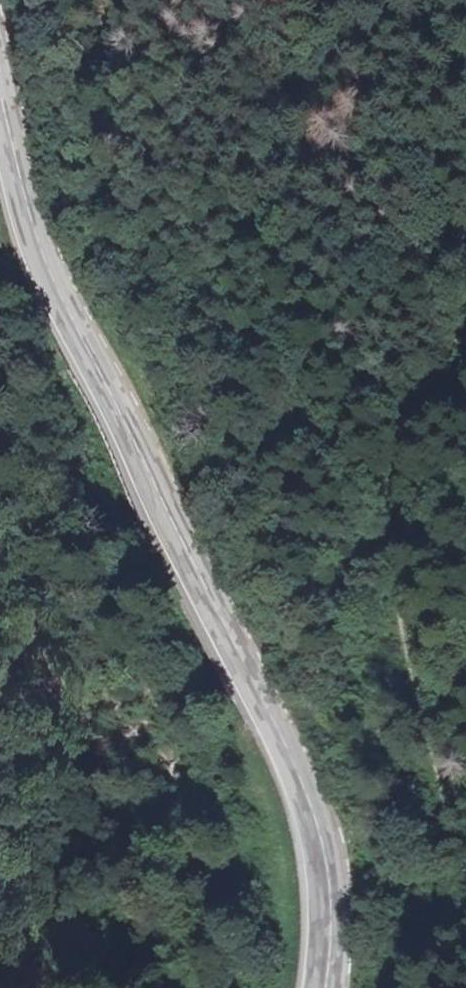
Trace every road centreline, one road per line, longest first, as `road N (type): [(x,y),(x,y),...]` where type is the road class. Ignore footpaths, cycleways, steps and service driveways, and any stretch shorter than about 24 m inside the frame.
road 1 (secondary): [(0,94),(58,289),(309,792),(329,855),(328,987)]
road 2 (track): [(465,332),(425,425),(409,513),(451,846),(407,987)]

